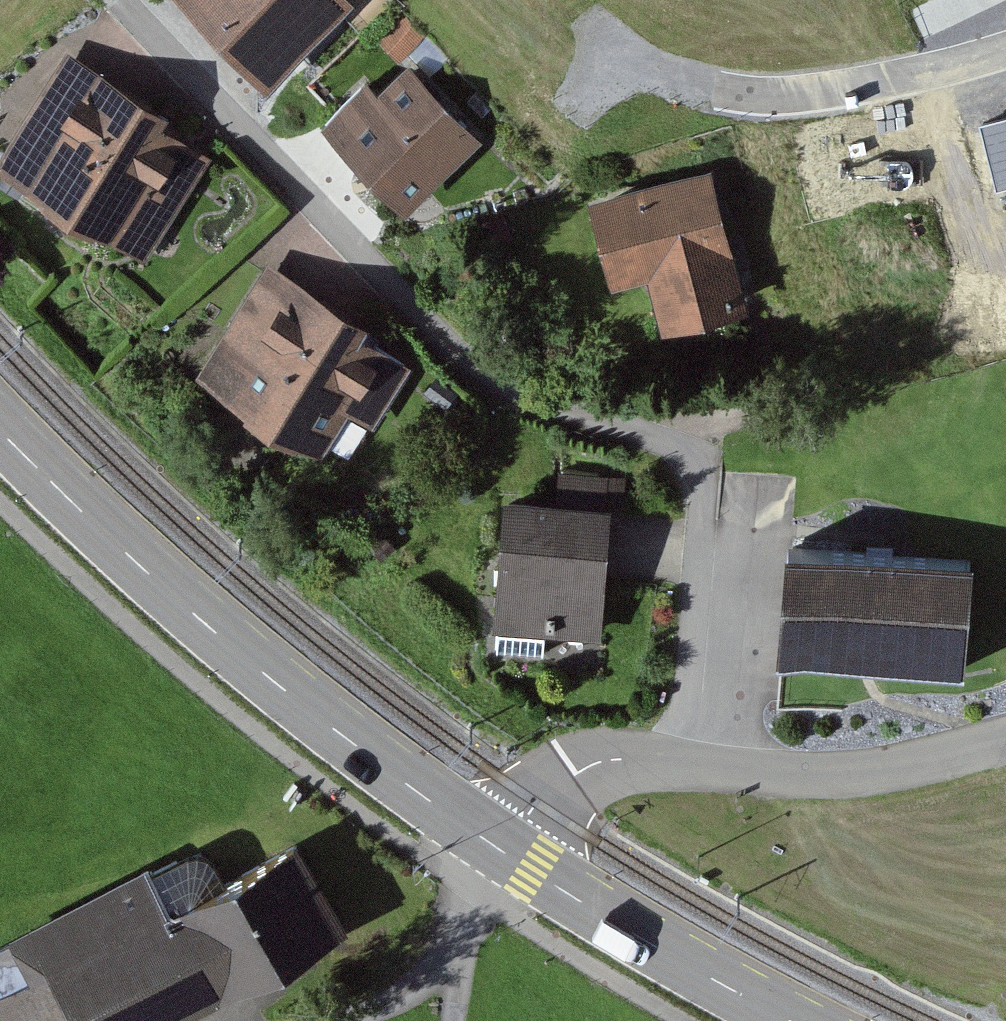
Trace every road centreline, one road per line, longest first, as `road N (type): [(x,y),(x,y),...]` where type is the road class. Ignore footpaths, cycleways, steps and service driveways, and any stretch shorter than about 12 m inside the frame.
road 1 (residential): [(132,0),(498,375),(555,404),(653,432),(696,461),(721,771)]
road 2 (secondary): [(0,430),(310,712),(499,850)]
road 3 (residential): [(1005,48),(903,79),(789,95),(714,89),(616,49)]
road 4 (secondary): [(499,850),(791,1020)]
road 5 (residential): [(1005,740),(887,773),(721,771)]
road 6 (residential): [(721,771),(596,763),(532,804),(499,850)]
road 7 (track): [(499,850),(474,889),(452,1020)]
road 8 (track): [(463,952),(403,1000),(333,1020)]

